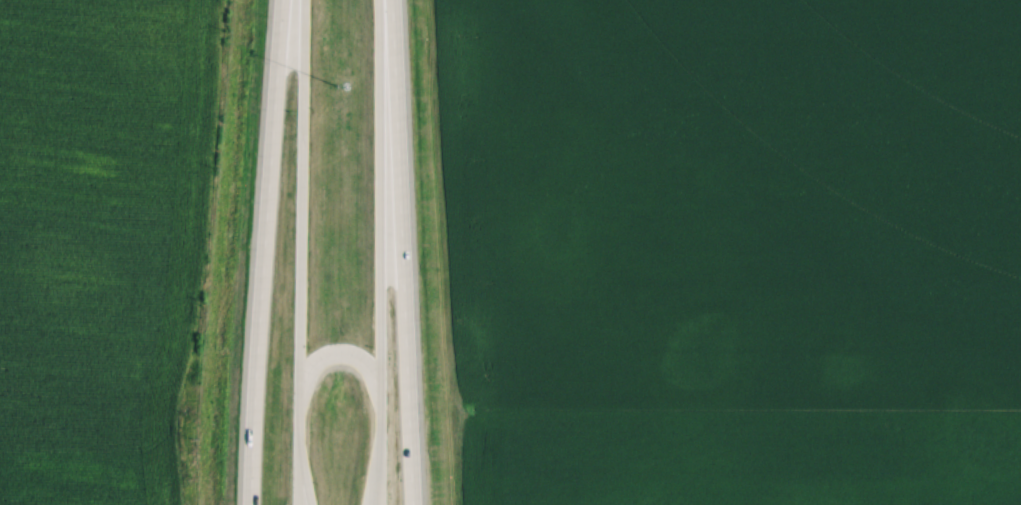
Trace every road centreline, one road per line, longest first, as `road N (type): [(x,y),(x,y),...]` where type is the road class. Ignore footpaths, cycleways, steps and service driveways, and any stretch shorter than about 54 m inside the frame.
road 1 (trunk): [(281,0),(248,504)]
road 2 (trunk): [(412,504),(389,0)]
road 3 (trunk): [(297,0),(300,378)]
road 4 (trunk): [(381,385),(391,47)]

